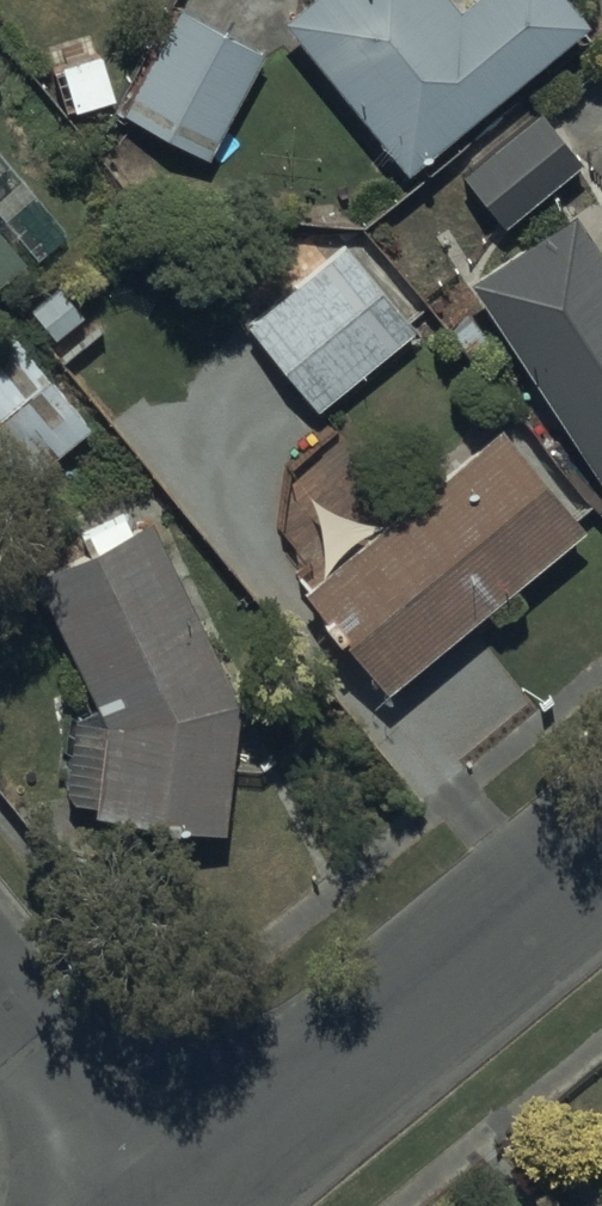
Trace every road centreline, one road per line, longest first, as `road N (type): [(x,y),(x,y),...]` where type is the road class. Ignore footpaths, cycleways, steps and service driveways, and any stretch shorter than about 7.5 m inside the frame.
road 1 (residential): [(601,865),(182,1205)]
road 2 (residential): [(0,993),(173,1205)]

